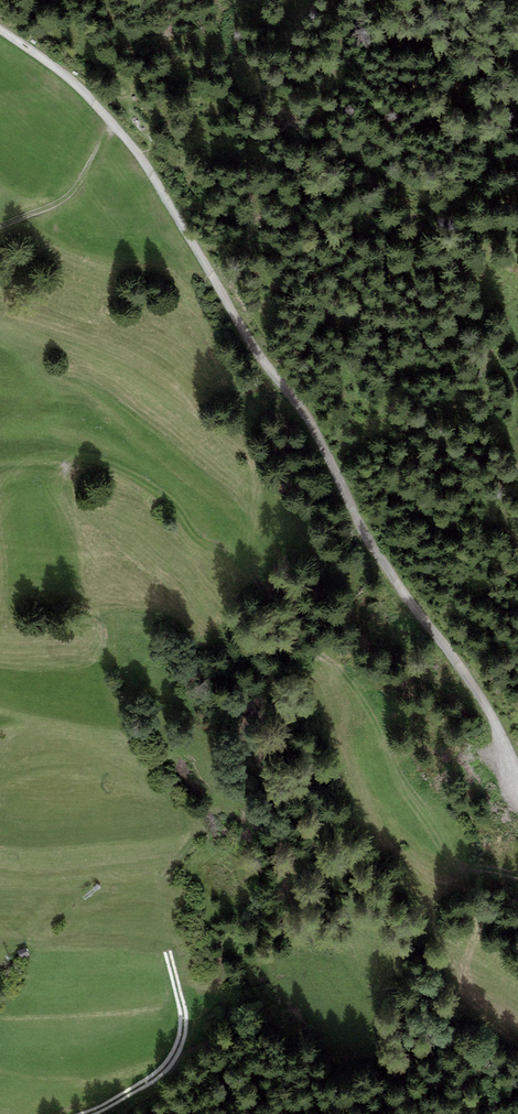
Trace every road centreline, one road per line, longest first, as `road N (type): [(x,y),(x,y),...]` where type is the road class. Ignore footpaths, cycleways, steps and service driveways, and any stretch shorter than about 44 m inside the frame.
road 1 (track): [(517,774),(486,708),(401,592),(309,417),(243,336),(160,188),(114,122),(66,76),(0,30)]
road 2 (track): [(84,1113),(169,1072),(180,1054),(185,1018),(169,953)]
road 3 (track): [(114,122),(79,185),(56,206),(0,225)]

